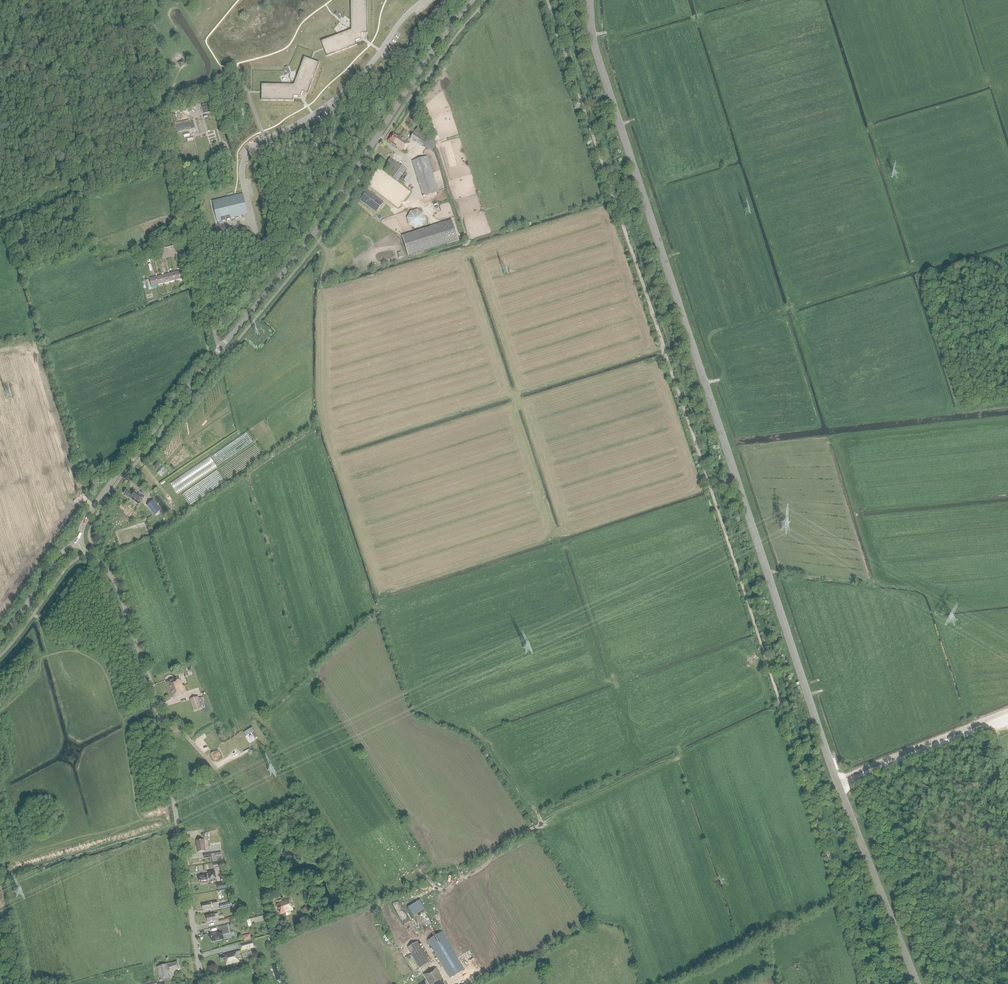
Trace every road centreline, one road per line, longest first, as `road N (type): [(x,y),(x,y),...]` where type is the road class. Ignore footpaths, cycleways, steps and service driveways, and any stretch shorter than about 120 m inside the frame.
road 1 (unclassified): [(918,983),(836,779),(595,44),(590,0)]
road 2 (track): [(548,0),(872,983)]
road 3 (unclassified): [(202,983),(149,673),(116,583),(81,542)]
road 4 (tertiary): [(222,347),(338,200),(473,0)]
road 5 (residential): [(424,0),(344,91),(248,154),(242,174),(255,233)]
road 6 (tertiary): [(81,542),(84,522),(222,347)]
road 7 (tertiary): [(0,640),(65,550),(81,542)]
road 8 (track): [(0,708),(48,649),(38,619),(24,608)]

